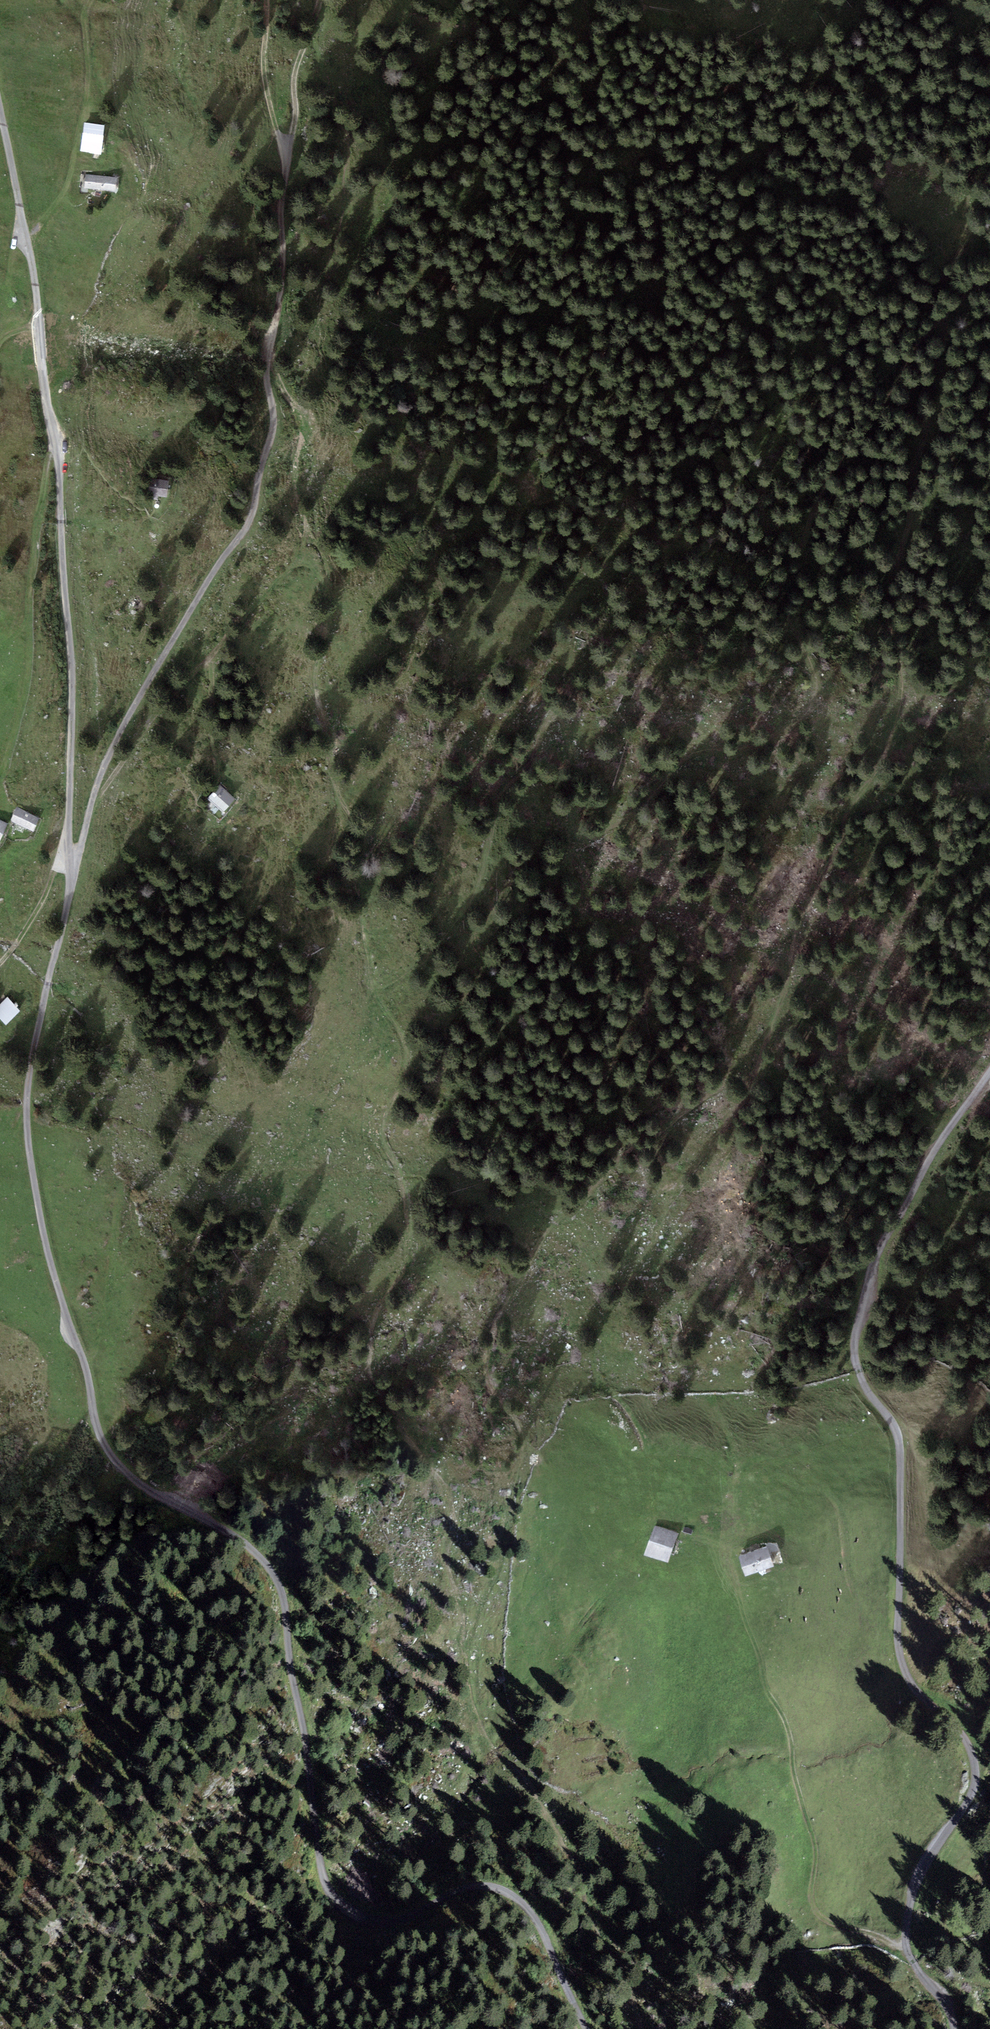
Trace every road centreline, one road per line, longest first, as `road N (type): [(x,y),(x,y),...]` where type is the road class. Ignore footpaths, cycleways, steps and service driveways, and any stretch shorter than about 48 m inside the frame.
road 1 (track): [(586,2028),(538,1920),(513,1891),(438,1894),(359,1924),(328,1901),(307,1855),(302,1736),(279,1595),(250,1560),(119,1472),(103,1442),(37,1203),(28,1126),(30,1068),(69,907),(72,707),(60,478),(33,275),(0,111)]
road 2 (track): [(989,266),(931,326),(838,463),(801,549),(780,574),(782,600),(811,665),(812,704),(749,748),(685,758),(625,820),(589,841),(573,830),(572,754),(557,715),(528,768),(498,797),(470,904),(428,958),(378,998),(353,849),(319,791),(299,677),(322,598),(288,560),(186,690),(147,768),(80,849)]
road 3 (track): [(940,317),(890,604),(902,693),(885,751),(797,929),(788,992),(761,1065),(625,1157),(590,1199),(549,1229),(508,1294),(486,1352),(487,1382),(523,1440),(500,1569),(465,1655)]
road 4 (track): [(644,2028),(526,1772),(485,1740),(448,1562),(449,1498),(373,1380),(377,1307),(407,1266),(410,1245),(406,1189),(382,1127),(407,1061),(378,998)]
road 5 (track): [(989,1076),(929,1155),(882,1246),(854,1353),(900,1449),(904,1669),(969,1748),(978,1774),(973,1797),(910,1897),(906,1939),(954,2028)]
road 6 (track): [(280,187),(284,282),(267,371),(275,431),(251,522),(110,754),(69,881)]
road 7 (track): [(651,1511),(644,1446),(595,1352),(615,1302),(653,1247),(672,1188),(742,1108),(761,1065)]
road 8 (track): [(907,1944),(833,1924),(814,1907),(816,1850),(787,1723),(765,1685),(728,1559)]
road 9 (track): [(280,187),(301,60),(320,0)]
road 10 (track): [(271,0),(265,80),(280,187)]

